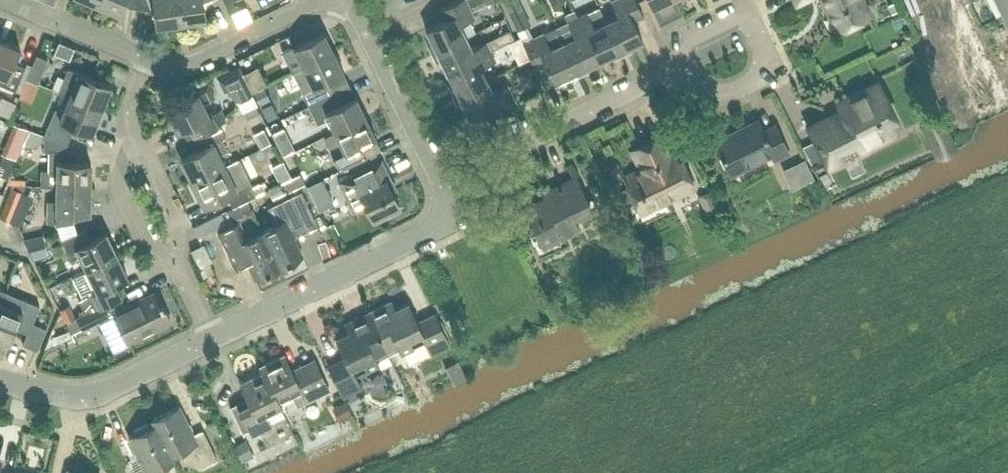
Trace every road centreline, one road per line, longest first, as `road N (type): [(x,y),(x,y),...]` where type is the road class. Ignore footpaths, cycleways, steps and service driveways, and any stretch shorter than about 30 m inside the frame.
road 1 (residential): [(212,339),(174,262),(186,241),(125,112),(148,63)]
road 2 (residential): [(212,339),(423,237),(444,217),(445,186)]
road 3 (residential): [(445,186),(680,67)]
road 4 (residential): [(0,379),(56,392),(100,390),(212,339)]
road 5 (residential): [(445,186),(355,0)]
road 6 (residential): [(325,0),(190,62),(148,63)]
road 7 (residential): [(148,63),(1,0)]
road 8 (residential): [(762,44),(744,16),(723,18),(681,39),(680,67)]
road 9 (residential): [(680,67),(715,96),(754,77),(762,44)]

